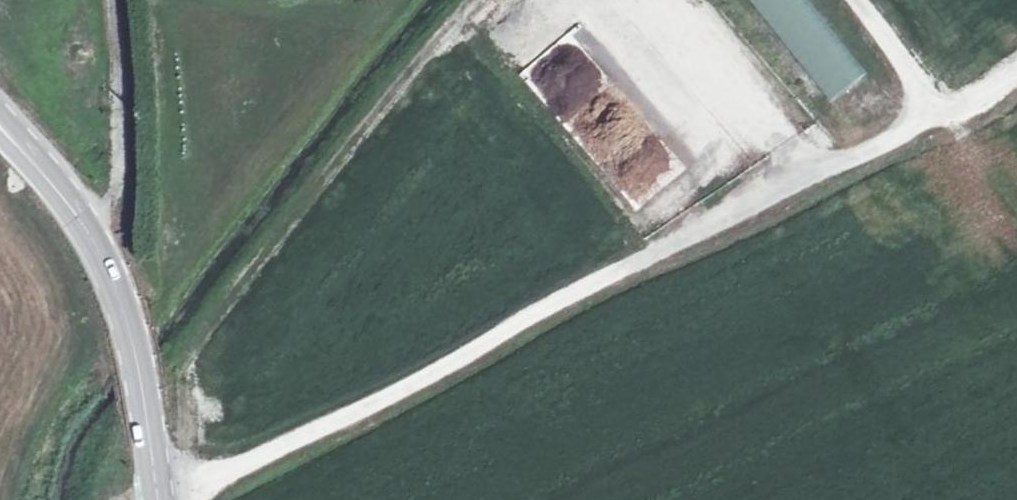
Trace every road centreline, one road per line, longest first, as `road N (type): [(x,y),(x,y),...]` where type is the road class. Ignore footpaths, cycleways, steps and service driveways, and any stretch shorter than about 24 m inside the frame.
road 1 (secondary): [(0,132),(54,188),(110,277),(142,394),(155,499)]
road 2 (track): [(942,113),(854,0)]

